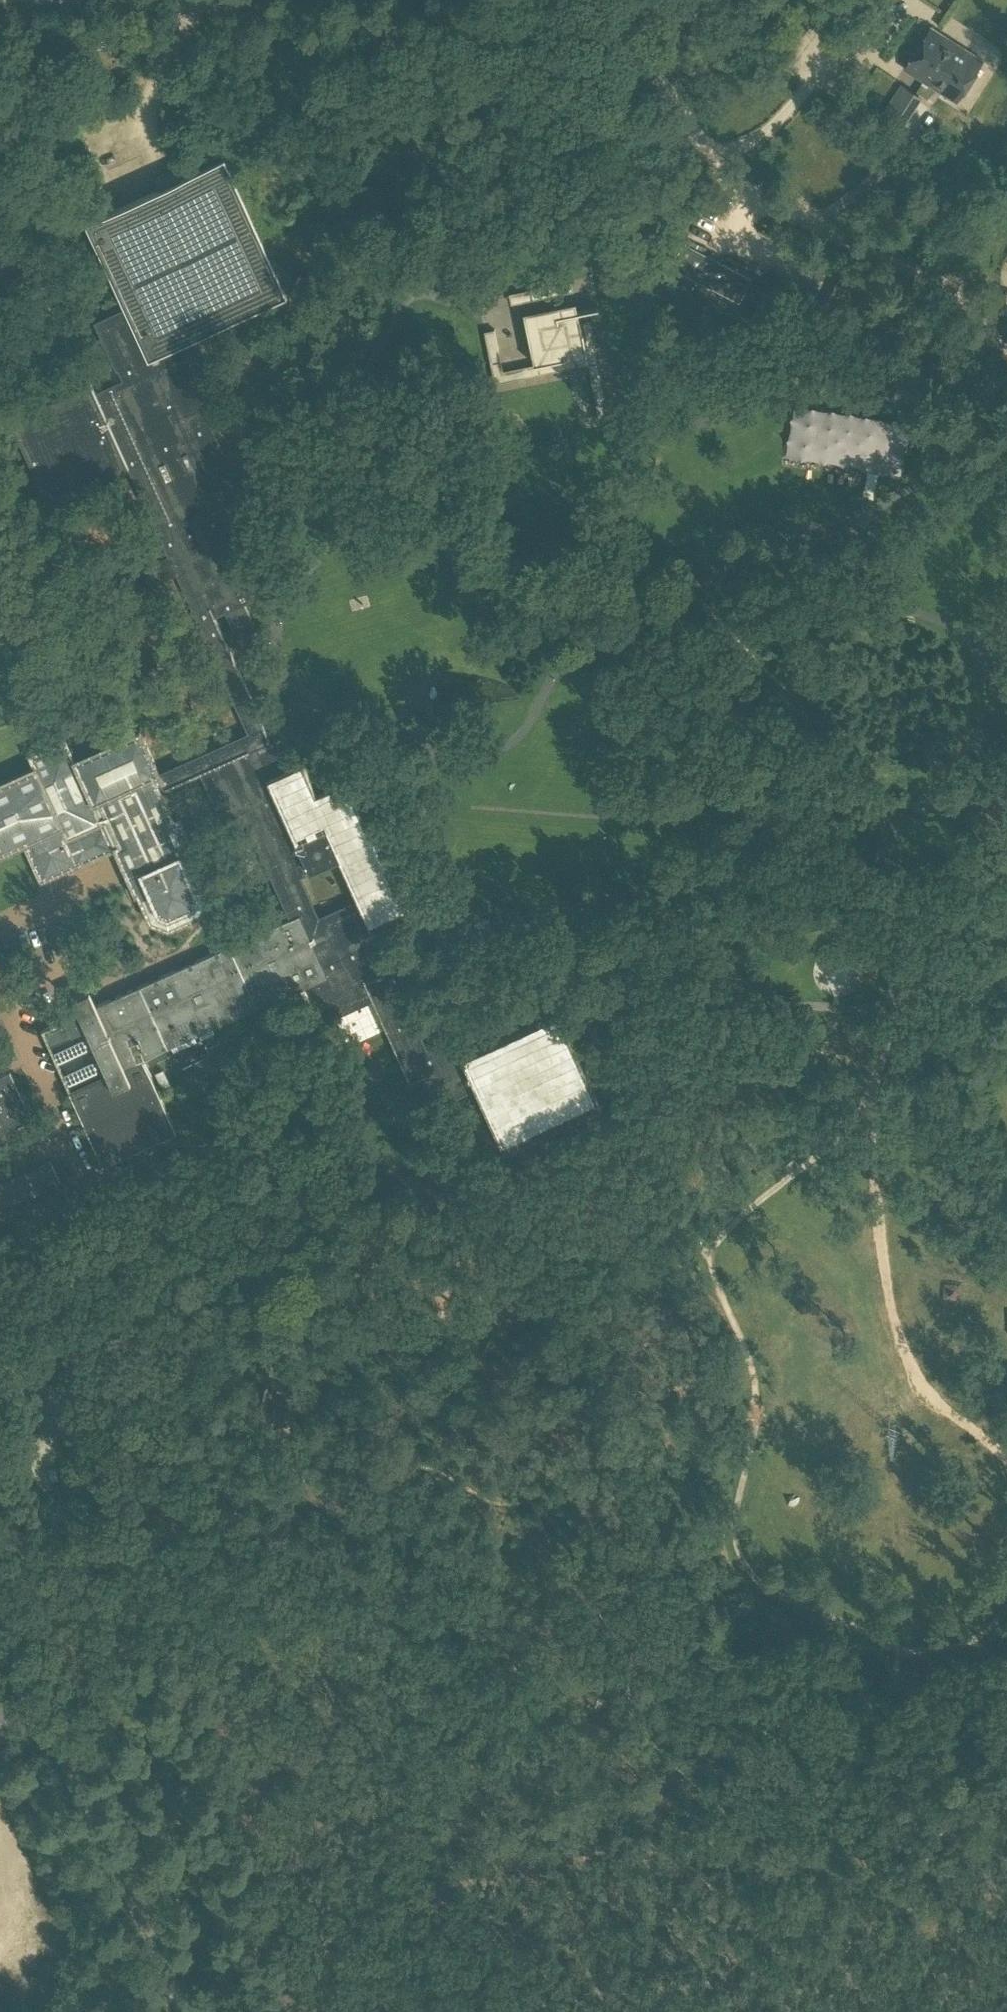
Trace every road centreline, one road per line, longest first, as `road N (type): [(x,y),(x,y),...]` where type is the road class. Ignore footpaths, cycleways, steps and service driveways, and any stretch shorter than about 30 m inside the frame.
road 1 (track): [(617,0),(667,68),(697,126),(899,263),(1006,355)]
road 2 (unclassified): [(180,2011),(0,1606)]
road 3 (track): [(444,187),(366,0)]
road 4 (track): [(140,0),(152,16),(157,56),(145,136)]

